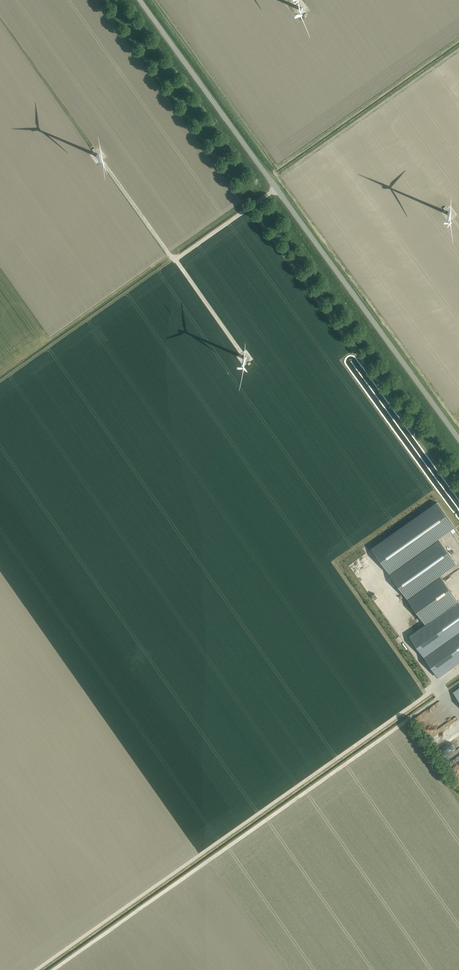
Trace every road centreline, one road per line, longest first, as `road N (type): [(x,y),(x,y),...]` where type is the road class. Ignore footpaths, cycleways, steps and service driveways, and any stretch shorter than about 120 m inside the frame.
road 1 (unclassified): [(458,440),(140,0)]

